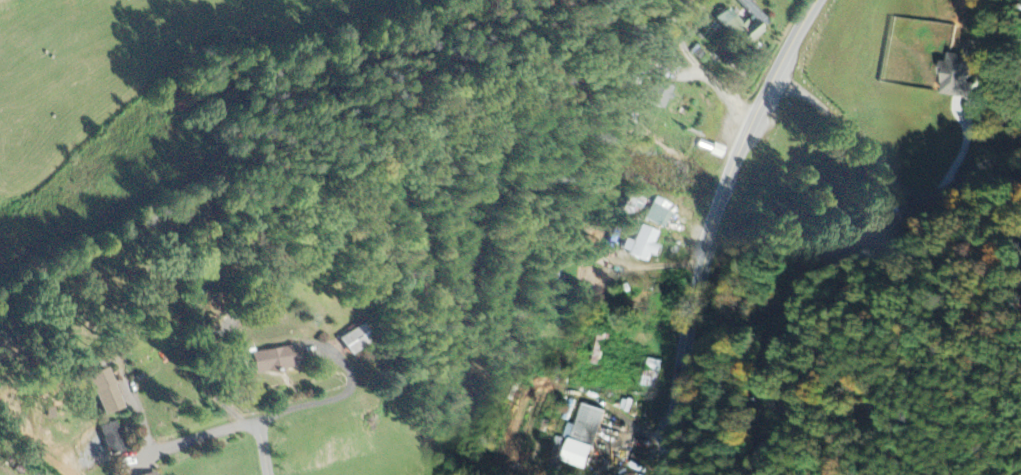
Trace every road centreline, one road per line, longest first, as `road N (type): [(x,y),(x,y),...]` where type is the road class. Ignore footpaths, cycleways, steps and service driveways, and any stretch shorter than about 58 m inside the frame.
road 1 (residential): [(1020,290),(999,290),(974,305),(908,379),(877,400),(775,409),(767,381),(804,287),(820,266),(893,219),(907,192)]
road 2 (primary): [(665,474),(684,342),(728,183),(821,0)]
road 3 (residential): [(777,77),(820,102),(907,192)]
road 4 (residential): [(270,474),(267,420),(349,391)]
road 5 (residential): [(907,192),(936,190),(984,160),(1020,150)]

